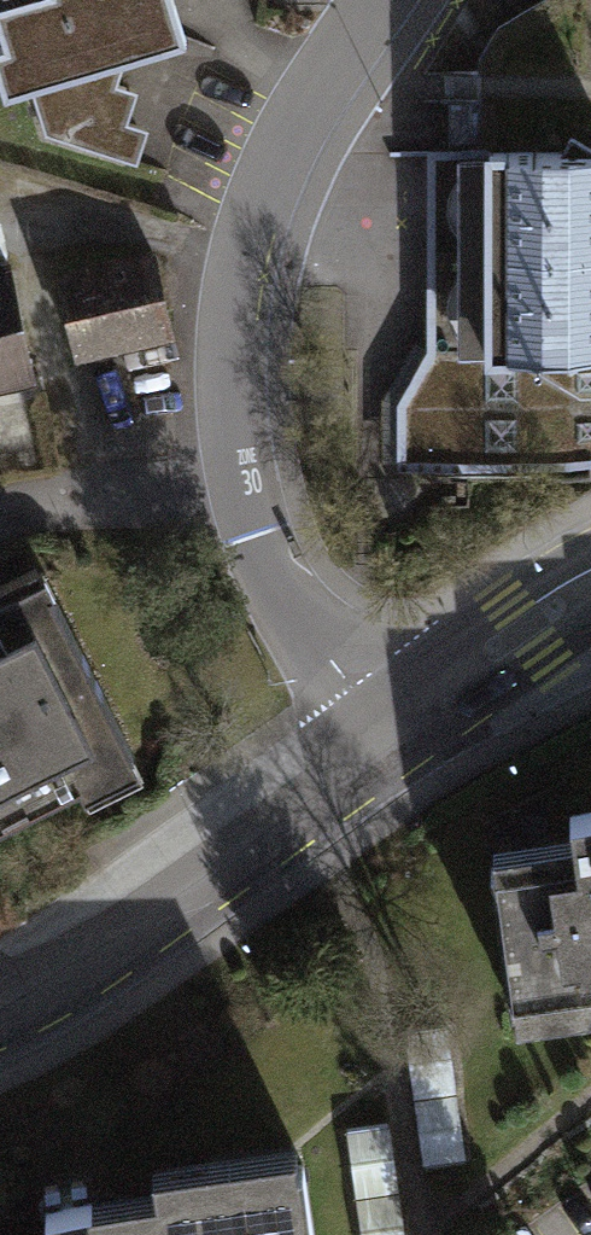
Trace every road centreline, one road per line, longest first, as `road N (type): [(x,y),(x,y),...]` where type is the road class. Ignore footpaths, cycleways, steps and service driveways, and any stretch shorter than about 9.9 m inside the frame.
road 1 (residential): [(372,0),(303,107),(238,269),(230,351),(239,479)]
road 2 (secondary): [(0,1001),(69,966),(389,741)]
road 3 (residential): [(239,479),(263,549),(311,638),(389,741)]
road 4 (secondary): [(389,741),(525,629),(590,588)]
road 5 (residential): [(239,479),(0,516)]

